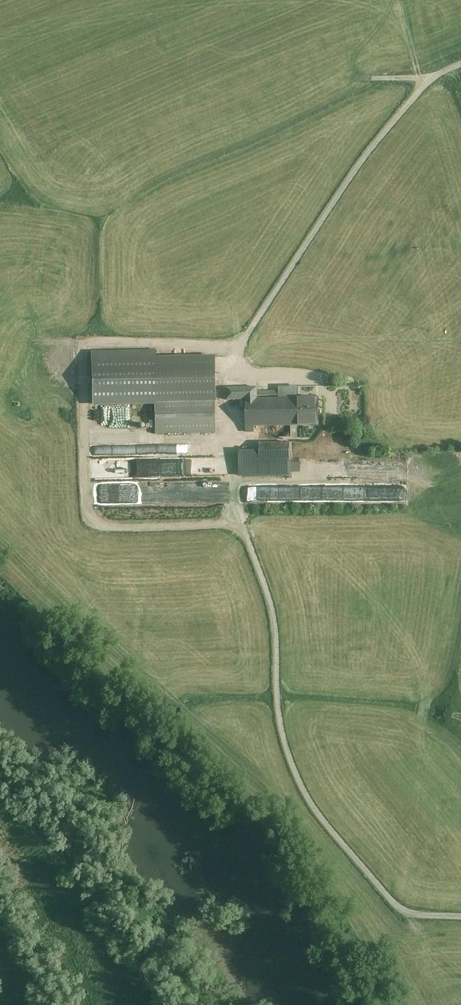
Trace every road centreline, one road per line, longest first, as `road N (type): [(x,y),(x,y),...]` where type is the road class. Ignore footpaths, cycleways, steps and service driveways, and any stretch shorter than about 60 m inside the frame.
road 1 (track): [(460,64),(414,97),(350,176),(222,380),(221,407),(231,407),(232,476),(274,620),(279,716),(296,775),(314,809),(396,908),(460,918)]
road 2 (track): [(242,346),(87,342),(80,350),(89,516),(104,527),(243,523)]

